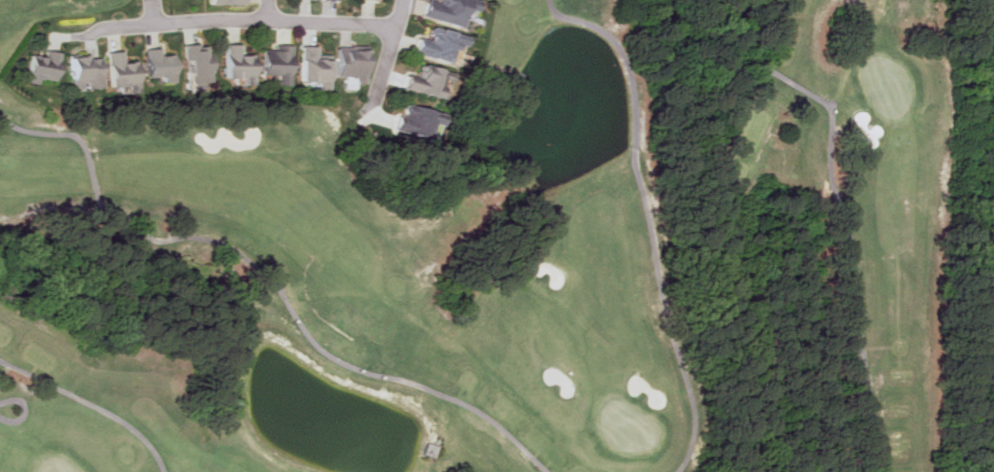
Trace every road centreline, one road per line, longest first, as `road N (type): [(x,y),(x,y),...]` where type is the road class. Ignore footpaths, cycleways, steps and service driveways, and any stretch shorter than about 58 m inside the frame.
road 1 (residential): [(395,29),(267,21),(102,28)]

